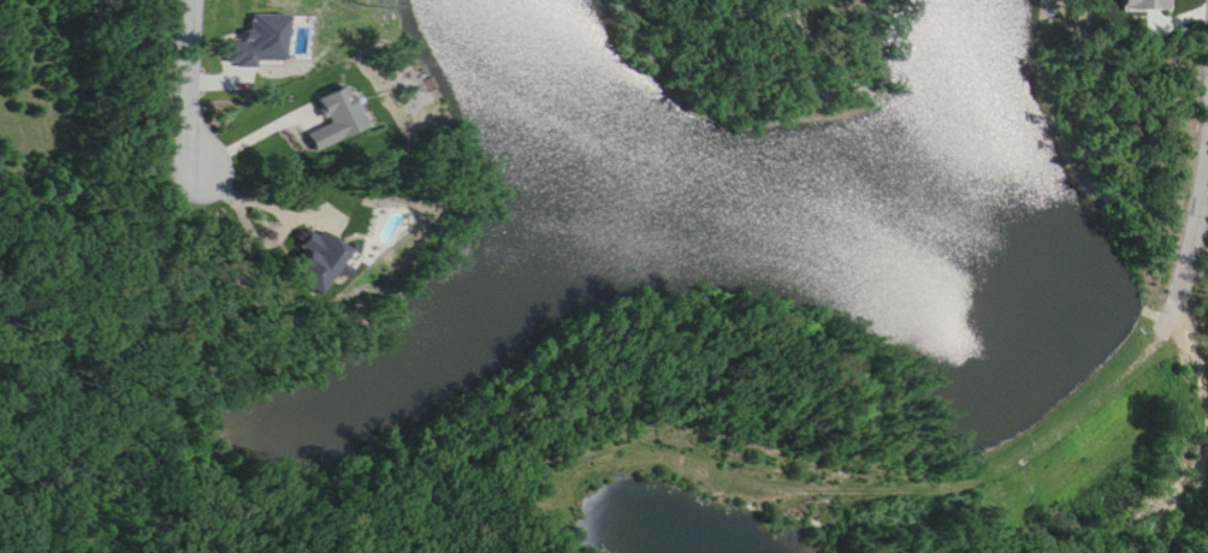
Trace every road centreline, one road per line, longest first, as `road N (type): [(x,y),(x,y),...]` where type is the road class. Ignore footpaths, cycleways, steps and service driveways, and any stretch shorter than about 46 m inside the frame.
road 1 (residential): [(558,488),(628,447),(673,448),(877,488),(981,472),(1089,394),(1151,332),(1182,279),(1207,186)]
road 2 (residential): [(186,0),(183,113),(197,172)]

